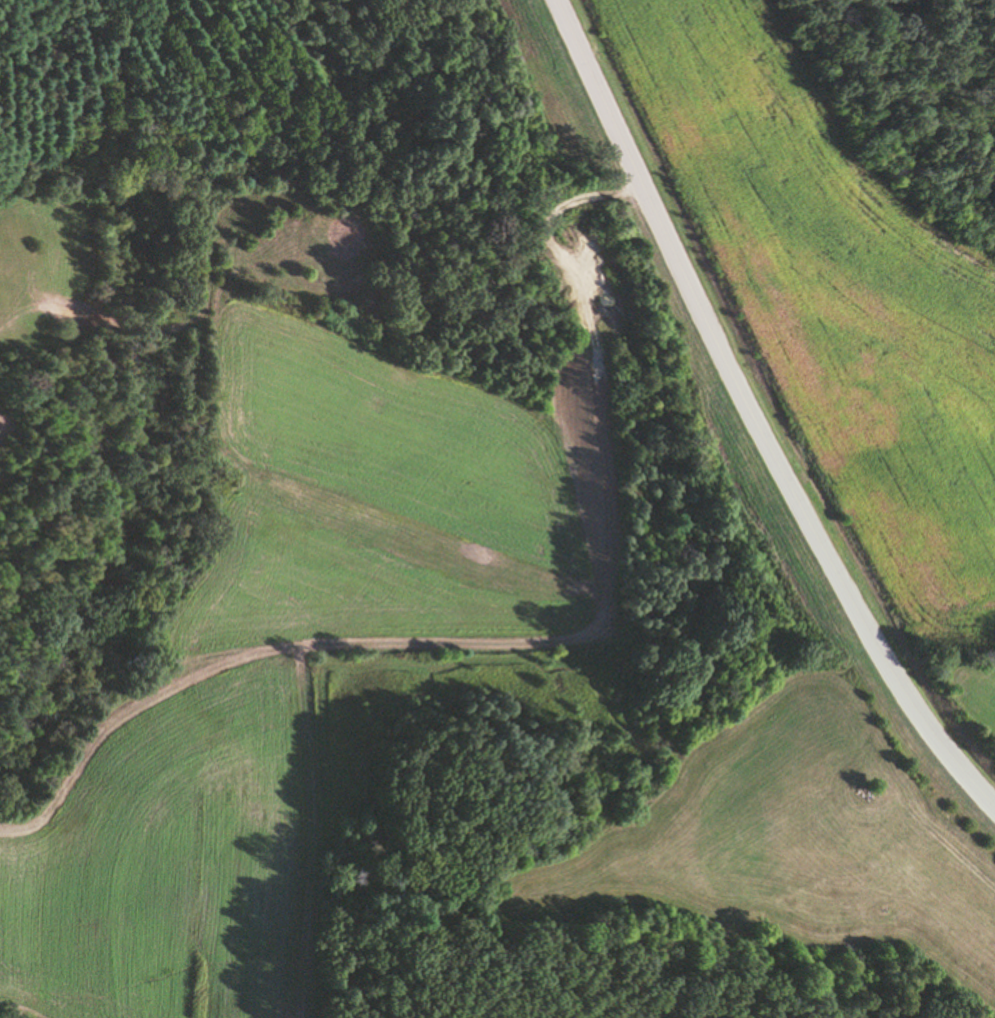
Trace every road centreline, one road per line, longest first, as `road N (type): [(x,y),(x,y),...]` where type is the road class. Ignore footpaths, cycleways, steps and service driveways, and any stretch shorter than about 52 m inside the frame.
road 1 (secondary): [(994,806),(893,677),(845,595),(558,0)]

